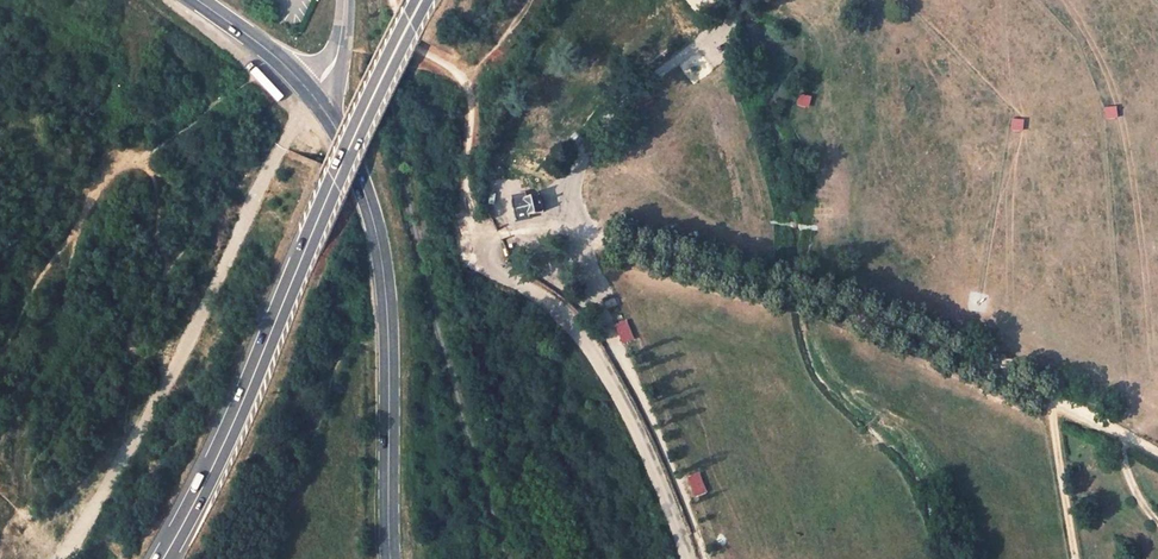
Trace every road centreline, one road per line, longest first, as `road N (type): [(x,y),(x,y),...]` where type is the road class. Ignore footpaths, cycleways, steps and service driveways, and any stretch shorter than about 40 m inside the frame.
road 1 (trunk): [(163,558),(232,428),(423,0)]
road 2 (tertiary): [(391,558),(387,291),(372,212),(324,109)]
road 3 (unclassified): [(469,207),(469,232),(481,261),(566,315),(607,376),(687,558)]
road 4 (tertiary): [(299,76),(199,0)]

